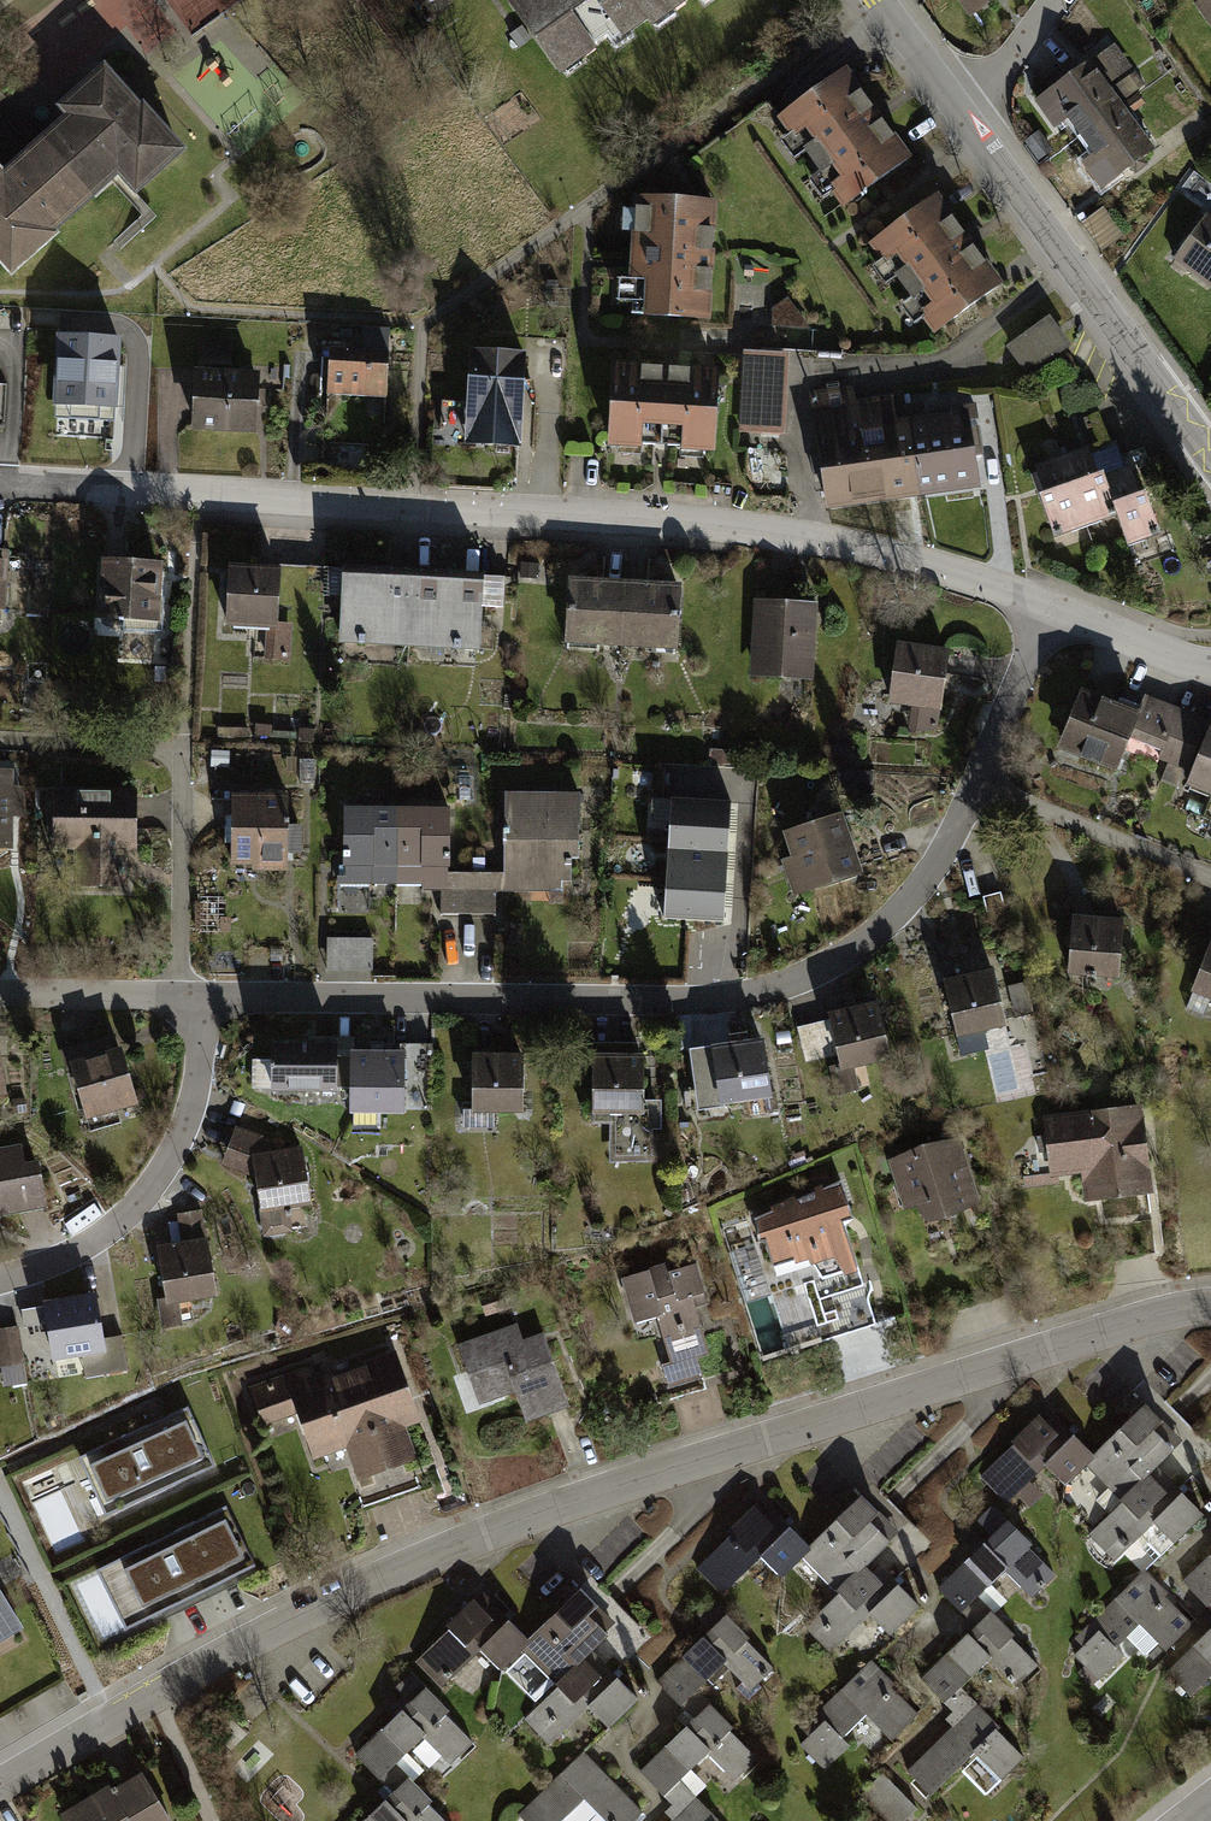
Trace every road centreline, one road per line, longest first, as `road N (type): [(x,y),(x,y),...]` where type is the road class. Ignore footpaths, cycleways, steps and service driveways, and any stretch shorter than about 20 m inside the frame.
road 1 (residential): [(0,1785),(284,1621),(514,1522),(1129,1324),(1210,1307)]
road 2 (residential): [(1050,607),(977,784),(912,901),(852,952),(767,988),(672,1001),(199,995)]
road 3 (residential): [(0,481),(736,529),(890,556),(1050,607)]
road 4 (residential): [(969,121),(1210,453)]
road 5 (residential): [(199,995),(193,1115),(121,1219),(50,1261),(0,1275)]
road 6 (residential): [(199,995),(0,992)]
road 7 (residential): [(1210,663),(1050,607)]
road 8 (residential): [(879,0),(969,121)]
road 9 (residential): [(1058,0),(969,121)]

